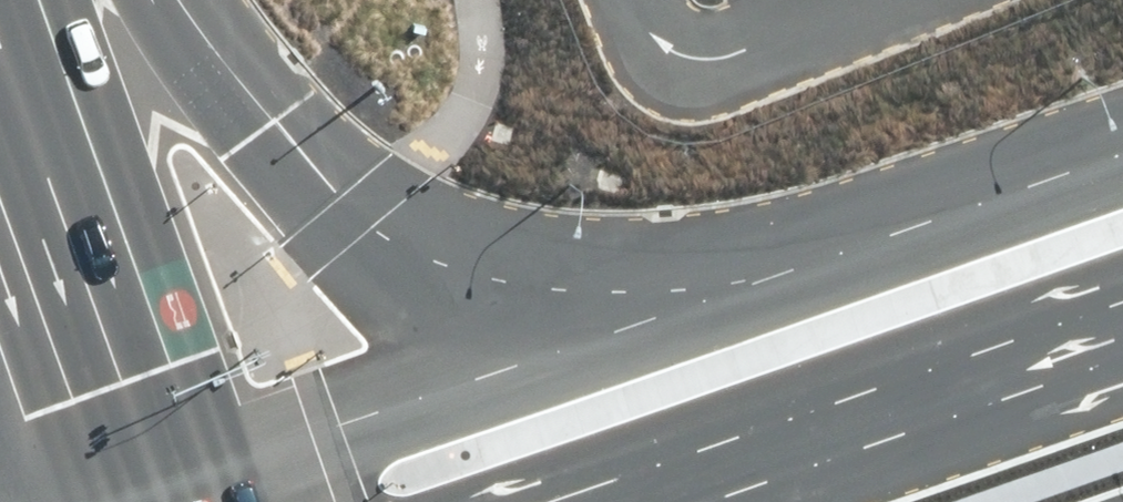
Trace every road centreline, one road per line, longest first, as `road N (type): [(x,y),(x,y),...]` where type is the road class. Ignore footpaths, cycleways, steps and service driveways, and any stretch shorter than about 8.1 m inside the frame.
road 1 (tertiary): [(140,0),(270,114),(350,208),(429,265),(528,293),(681,297)]
road 2 (tertiary): [(134,458),(322,396),(681,297)]
road 3 (tertiary): [(1122,329),(632,501)]
road 4 (tertiary): [(681,297),(1122,150)]
road 5 (primary): [(0,103),(134,458)]
road 6 (tertiary): [(11,501),(134,458)]

